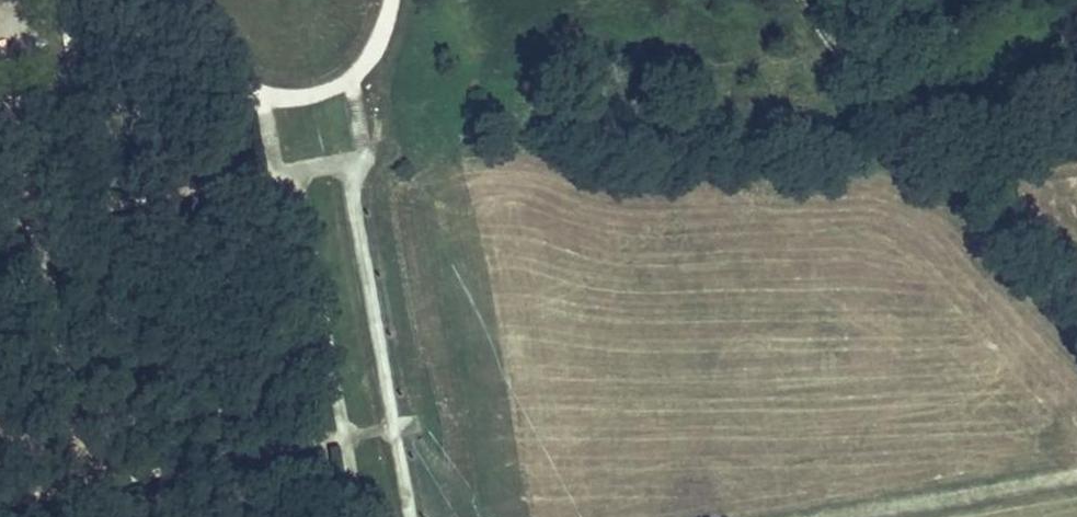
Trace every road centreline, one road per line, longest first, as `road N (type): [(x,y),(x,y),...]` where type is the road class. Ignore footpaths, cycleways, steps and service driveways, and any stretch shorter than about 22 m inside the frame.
road 1 (track): [(1076,320),(878,96),(805,0)]

